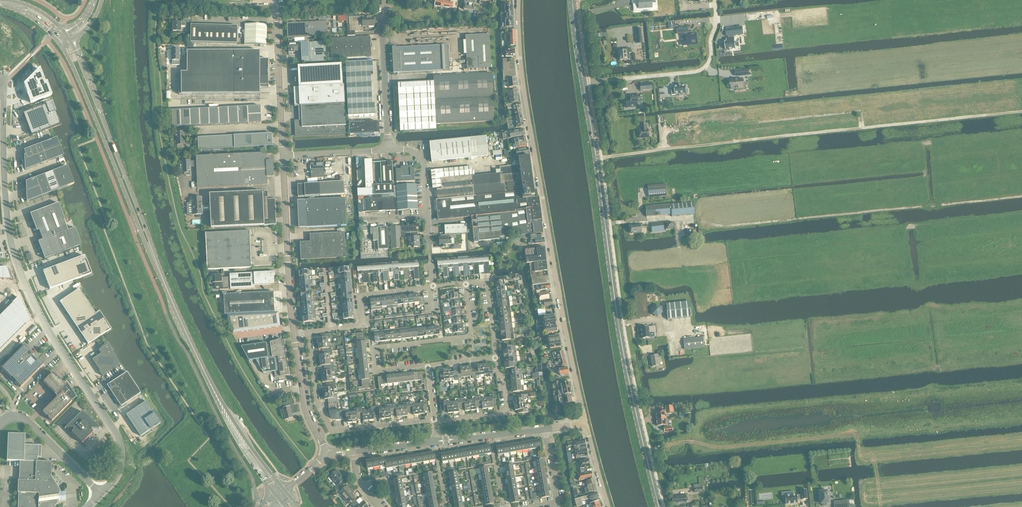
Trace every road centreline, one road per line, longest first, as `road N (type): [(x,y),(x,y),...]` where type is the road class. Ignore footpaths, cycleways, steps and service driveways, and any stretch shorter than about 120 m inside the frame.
road 1 (unclassified): [(100,492),(120,469),(120,443),(48,330),(17,261),(0,81)]
road 2 (primary): [(659,506),(624,359),(584,83)]
road 3 (residential): [(585,424),(531,135),(518,0)]
road 4 (track): [(665,149),(1021,113)]
road 5 (track): [(645,450),(858,434),(860,450),(875,461),(881,506)]
road 6 (secondary): [(60,42),(153,254)]
road 7 (secondary): [(153,254),(70,42)]
road 8 (residential): [(428,366),(377,371),(374,349),(470,336),(465,283)]
road 9 (unclassified): [(715,0),(706,67),(584,83)]
road 10 (unclassified): [(294,334),(283,155)]
road 11 (secondary): [(221,406),(153,254)]
road 12 (unclassified): [(388,150),(385,0)]
road 13 (residential): [(430,287),(365,295),(359,326),(308,332)]
road 14 (unclassified): [(283,155),(277,21)]
road 15 (residential): [(434,421),(507,411),(496,358)]
road 16 (unclassified): [(328,454),(305,408),(294,334)]

